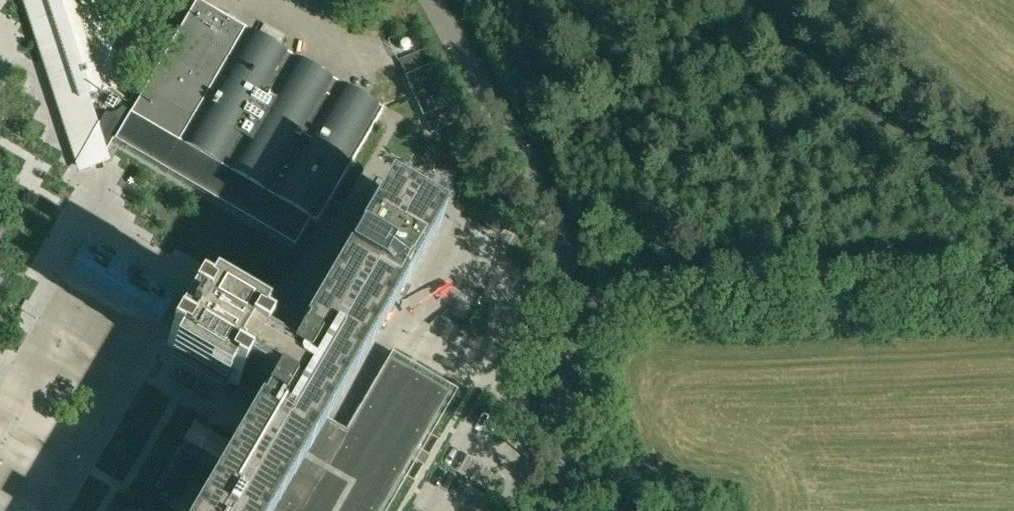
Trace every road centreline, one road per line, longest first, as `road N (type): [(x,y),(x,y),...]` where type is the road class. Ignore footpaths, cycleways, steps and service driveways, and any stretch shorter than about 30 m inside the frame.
road 1 (tertiary): [(566,510),(557,251),(428,0)]
road 2 (track): [(770,0),(976,196),(1013,213)]

